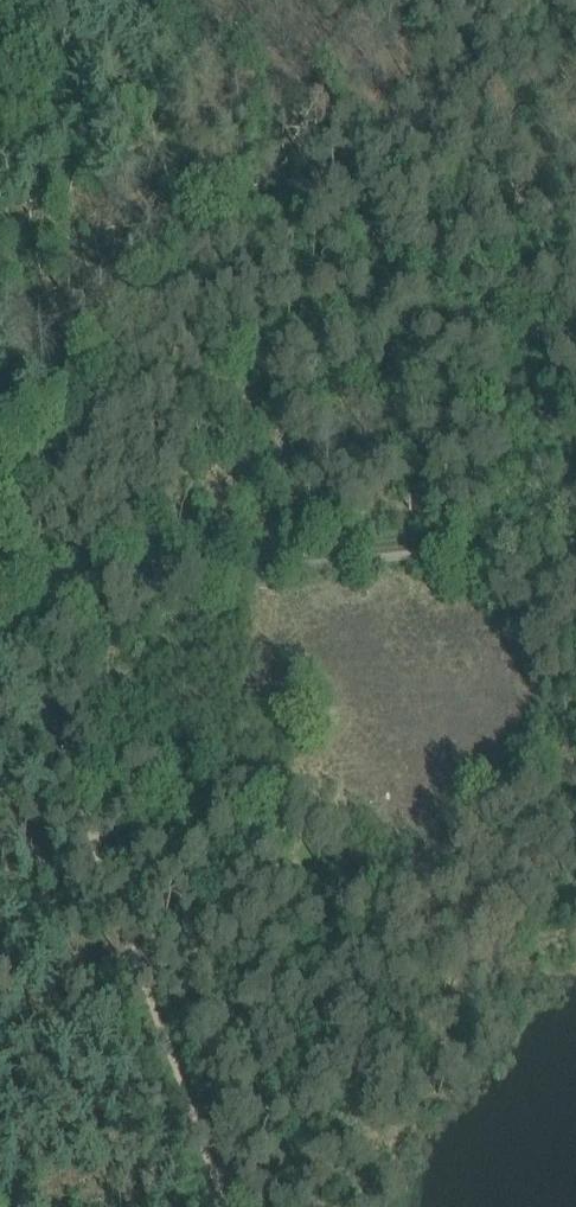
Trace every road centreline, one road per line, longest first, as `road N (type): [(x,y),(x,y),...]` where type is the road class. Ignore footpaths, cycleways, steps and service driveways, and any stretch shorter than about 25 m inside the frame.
road 1 (track): [(215,1206),(0,630)]

